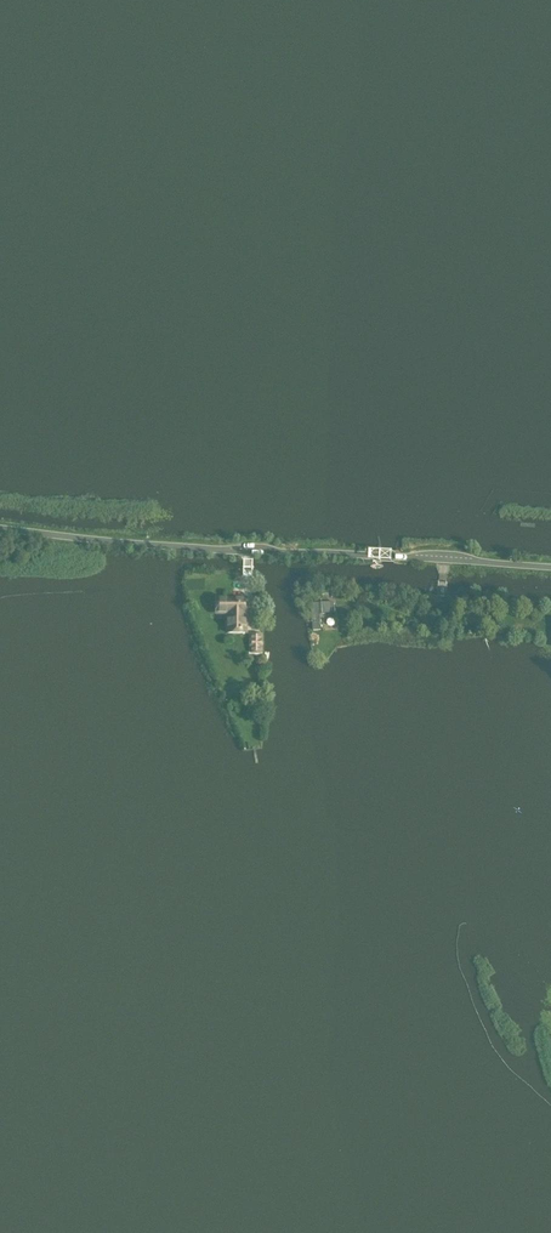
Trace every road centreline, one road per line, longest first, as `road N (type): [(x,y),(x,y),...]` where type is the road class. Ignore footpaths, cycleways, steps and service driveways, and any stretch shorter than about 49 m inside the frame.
road 1 (tertiary): [(550,569),(0,530)]

